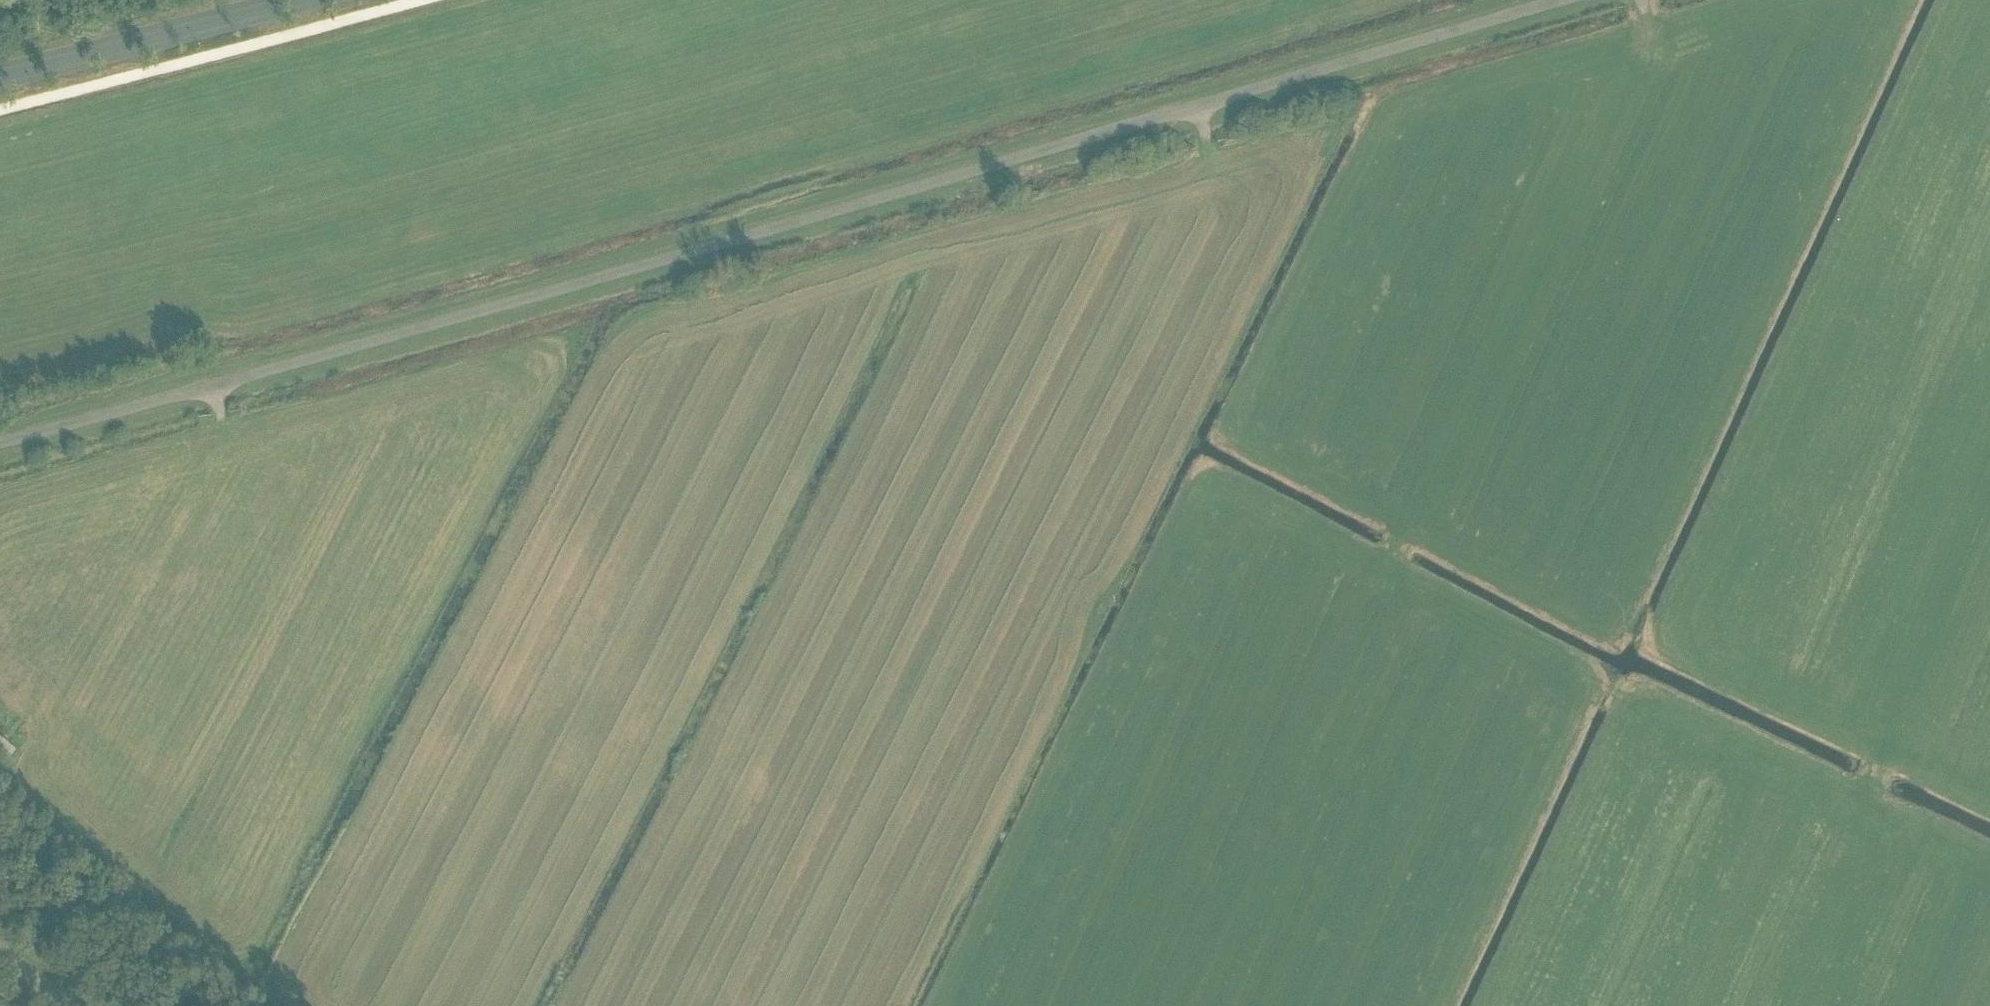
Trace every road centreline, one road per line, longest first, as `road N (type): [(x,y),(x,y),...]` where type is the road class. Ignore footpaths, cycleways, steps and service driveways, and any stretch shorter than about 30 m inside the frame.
road 1 (unclassified): [(0,445),(1580,0)]
road 2 (secondary): [(0,76),(295,0)]

